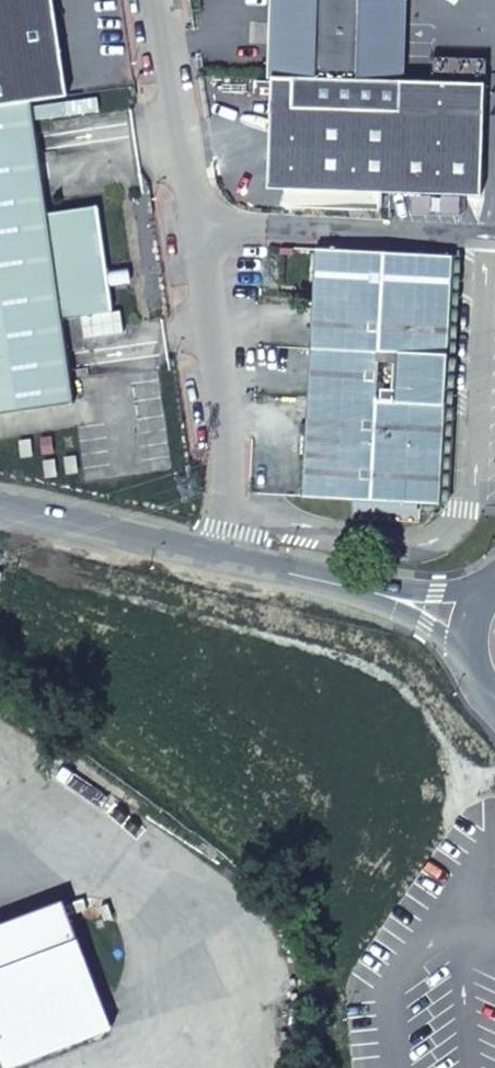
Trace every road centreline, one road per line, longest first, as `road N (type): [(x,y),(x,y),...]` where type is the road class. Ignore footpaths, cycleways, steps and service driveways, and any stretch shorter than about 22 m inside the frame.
road 1 (residential): [(213,236),(199,277),(232,451),(215,555)]
road 2 (residential): [(213,236),(258,229),(494,237)]
road 3 (residential): [(156,0),(181,187),(213,236)]
road 4 (residential): [(215,555),(0,511)]
road 5 (residential): [(358,596),(215,555)]
road 6 (residential): [(484,590),(358,596)]
road 7 (residential): [(358,596),(469,650)]

